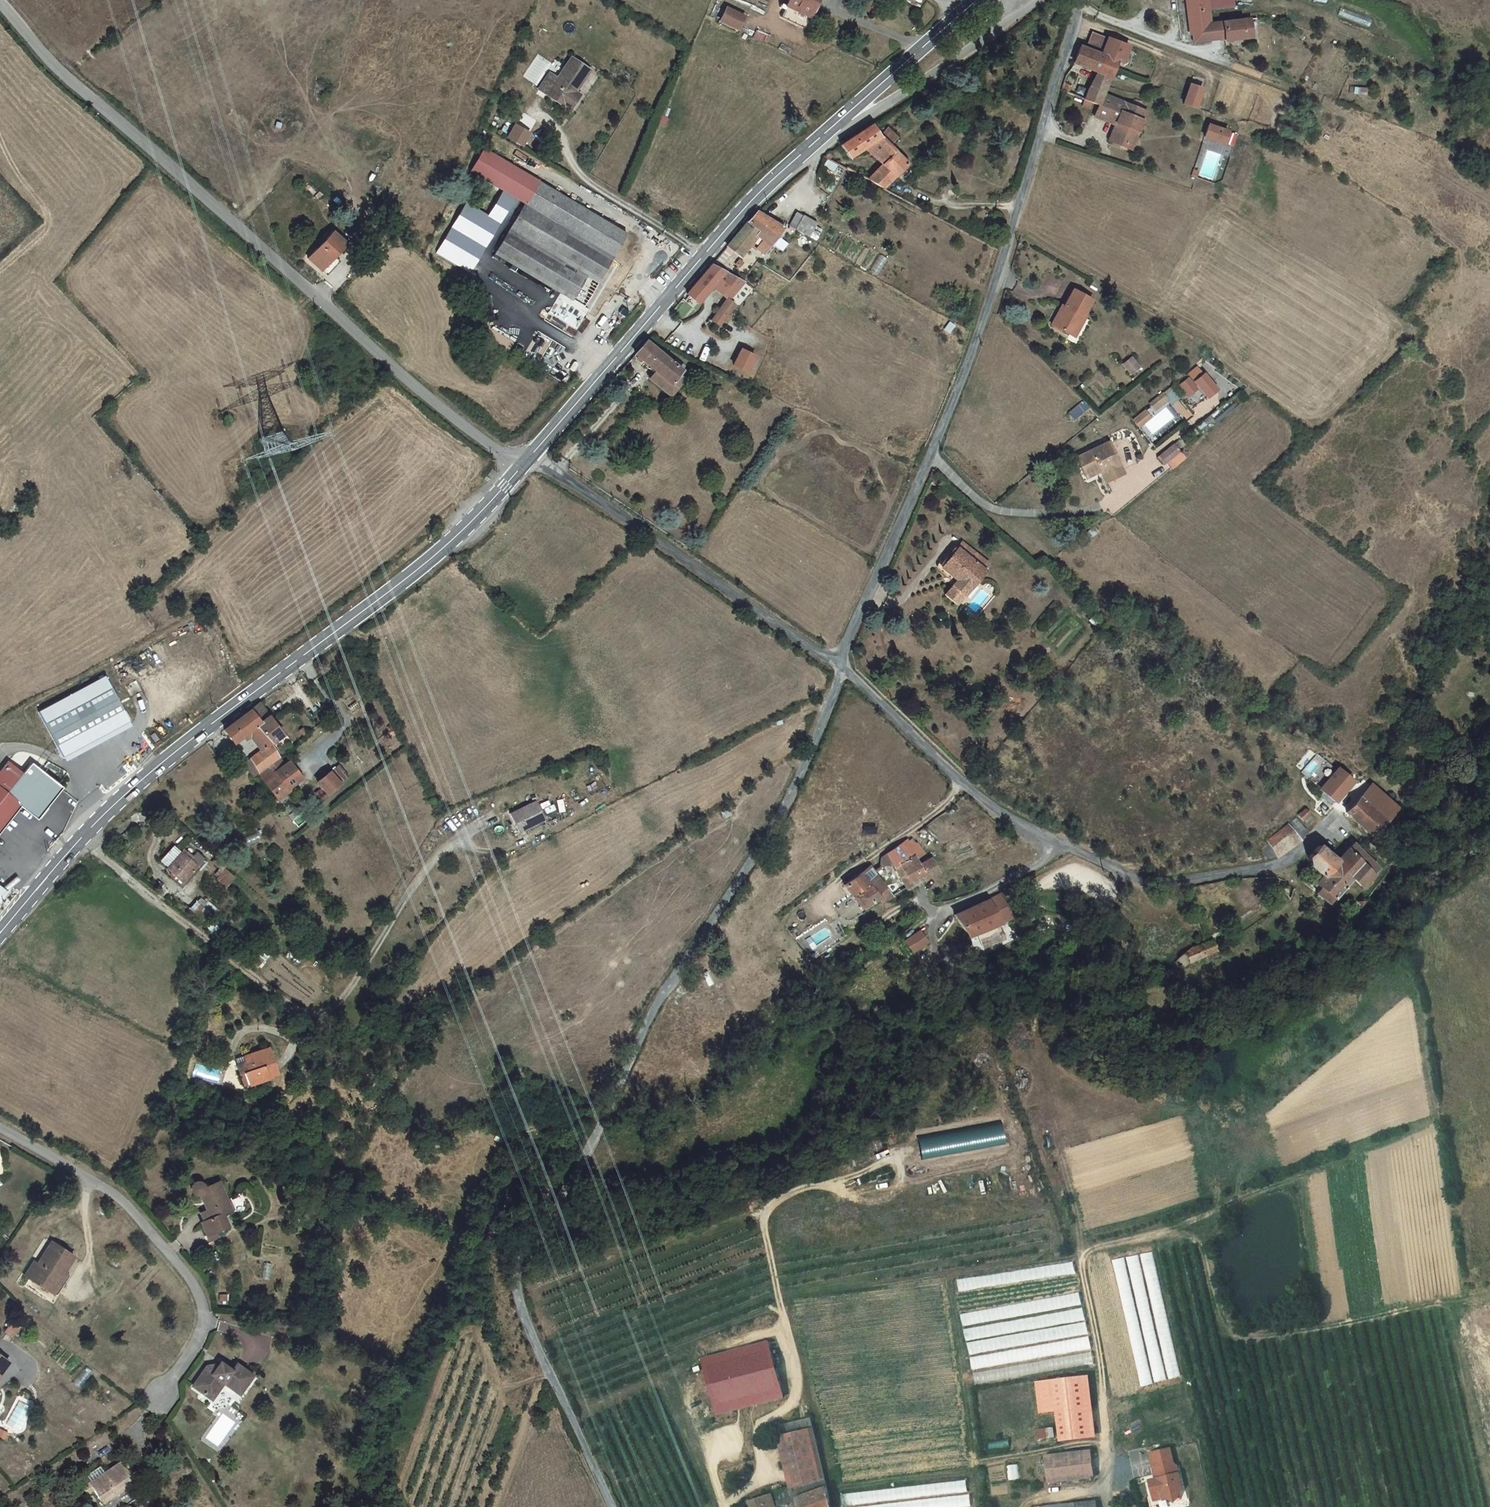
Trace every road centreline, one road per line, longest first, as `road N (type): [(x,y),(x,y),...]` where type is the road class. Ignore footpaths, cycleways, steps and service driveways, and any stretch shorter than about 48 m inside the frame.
road 1 (unclassified): [(846,666),(783,808),(648,1018),(559,1212),(516,1272),(527,1327),(611,1506)]
road 2 (unclassified): [(1078,0),(959,381),(849,639),(846,666)]
road 3 (secondary): [(518,470),(448,544),(133,787),(0,933)]
road 4 (unclassified): [(518,470),(401,378),(55,74),(0,8)]
road 5 (secondary): [(977,0),(743,210),(531,455)]
road 6 (unclassified): [(846,666),(962,782),(1011,819),(1140,878),(1276,864),(1333,826)]
road 7 (unclassified): [(531,455),(846,666)]
road 8 (residential): [(0,1130),(123,1205),(193,1288),(200,1334),(157,1391)]
road 9 (track): [(1333,826),(1409,874),(1489,847)]

